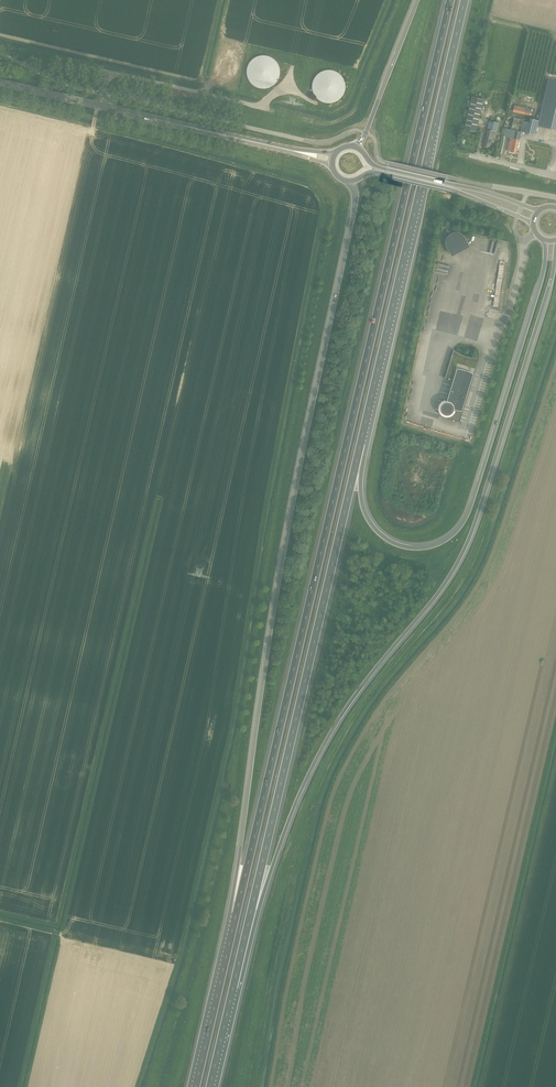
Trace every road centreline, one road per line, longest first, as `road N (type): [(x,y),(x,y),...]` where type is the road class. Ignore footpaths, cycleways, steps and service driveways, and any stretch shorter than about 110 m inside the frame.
road 1 (track): [(95,119),(308,174),(336,203),(233,789),(152,1086)]
road 2 (track): [(0,912),(57,925),(156,496),(163,498),(27,1086)]
road 3 (motorway): [(450,0),(236,914)]
road 4 (track): [(250,1086),(310,802),(367,698),(476,556),(555,312)]
road 5 (motorway): [(233,988),(315,761),(469,539),(555,247)]
road 6 (track): [(267,1086),(333,783),(381,698),(480,575),(555,353)]
road 7 (motorway): [(351,181),(353,218),(268,647),(236,914)]
road 8 (motorway): [(233,988),(361,443)]
road 9 (motorway): [(544,240),(539,289),(457,531),(417,548),(378,533),(361,500),(361,443)]
road 10 (motorway): [(361,443),(465,0)]
road 11 (track): [(555,761),(480,1086)]
road 12 (track): [(300,182),(0,104)]
road 13 (track): [(170,1086),(235,838)]
road 14 (track): [(271,109),(325,123),(350,114),(400,0)]
road 15 (track): [(181,1086),(223,884)]
road 16 (track): [(476,0),(432,196)]
road 17 (track): [(235,1086),(274,895)]
road 18 (secondary): [(538,211),(377,167),(357,148)]
road 19 (secondary): [(351,181),(376,173),(445,188),(533,224)]
road 20 (track): [(220,0),(204,93),(228,0)]
road 21 (secondary): [(284,149),(100,106)]
road 22 (motorway): [(236,914),(196,1086)]
road 23 (motorway): [(418,0),(357,148)]
road 24 (track): [(55,932),(19,1086)]

